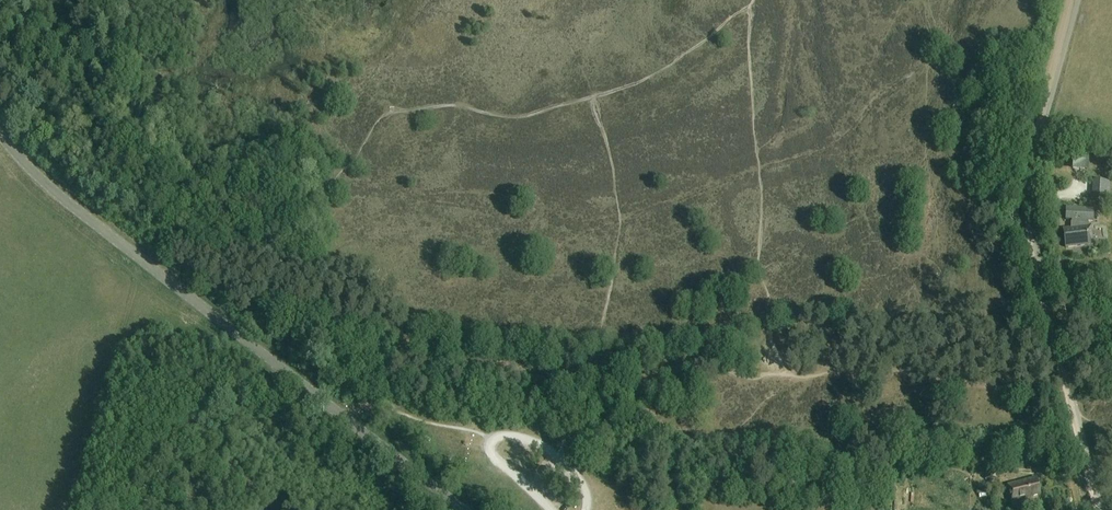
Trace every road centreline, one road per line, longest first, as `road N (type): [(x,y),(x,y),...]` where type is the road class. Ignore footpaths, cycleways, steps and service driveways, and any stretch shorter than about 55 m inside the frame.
road 1 (tertiary): [(464,509),(64,198),(0,132)]
road 2 (track): [(1062,384),(1032,259),(1028,186),(1070,0)]
road 3 (track): [(292,376),(207,412),(101,509)]

